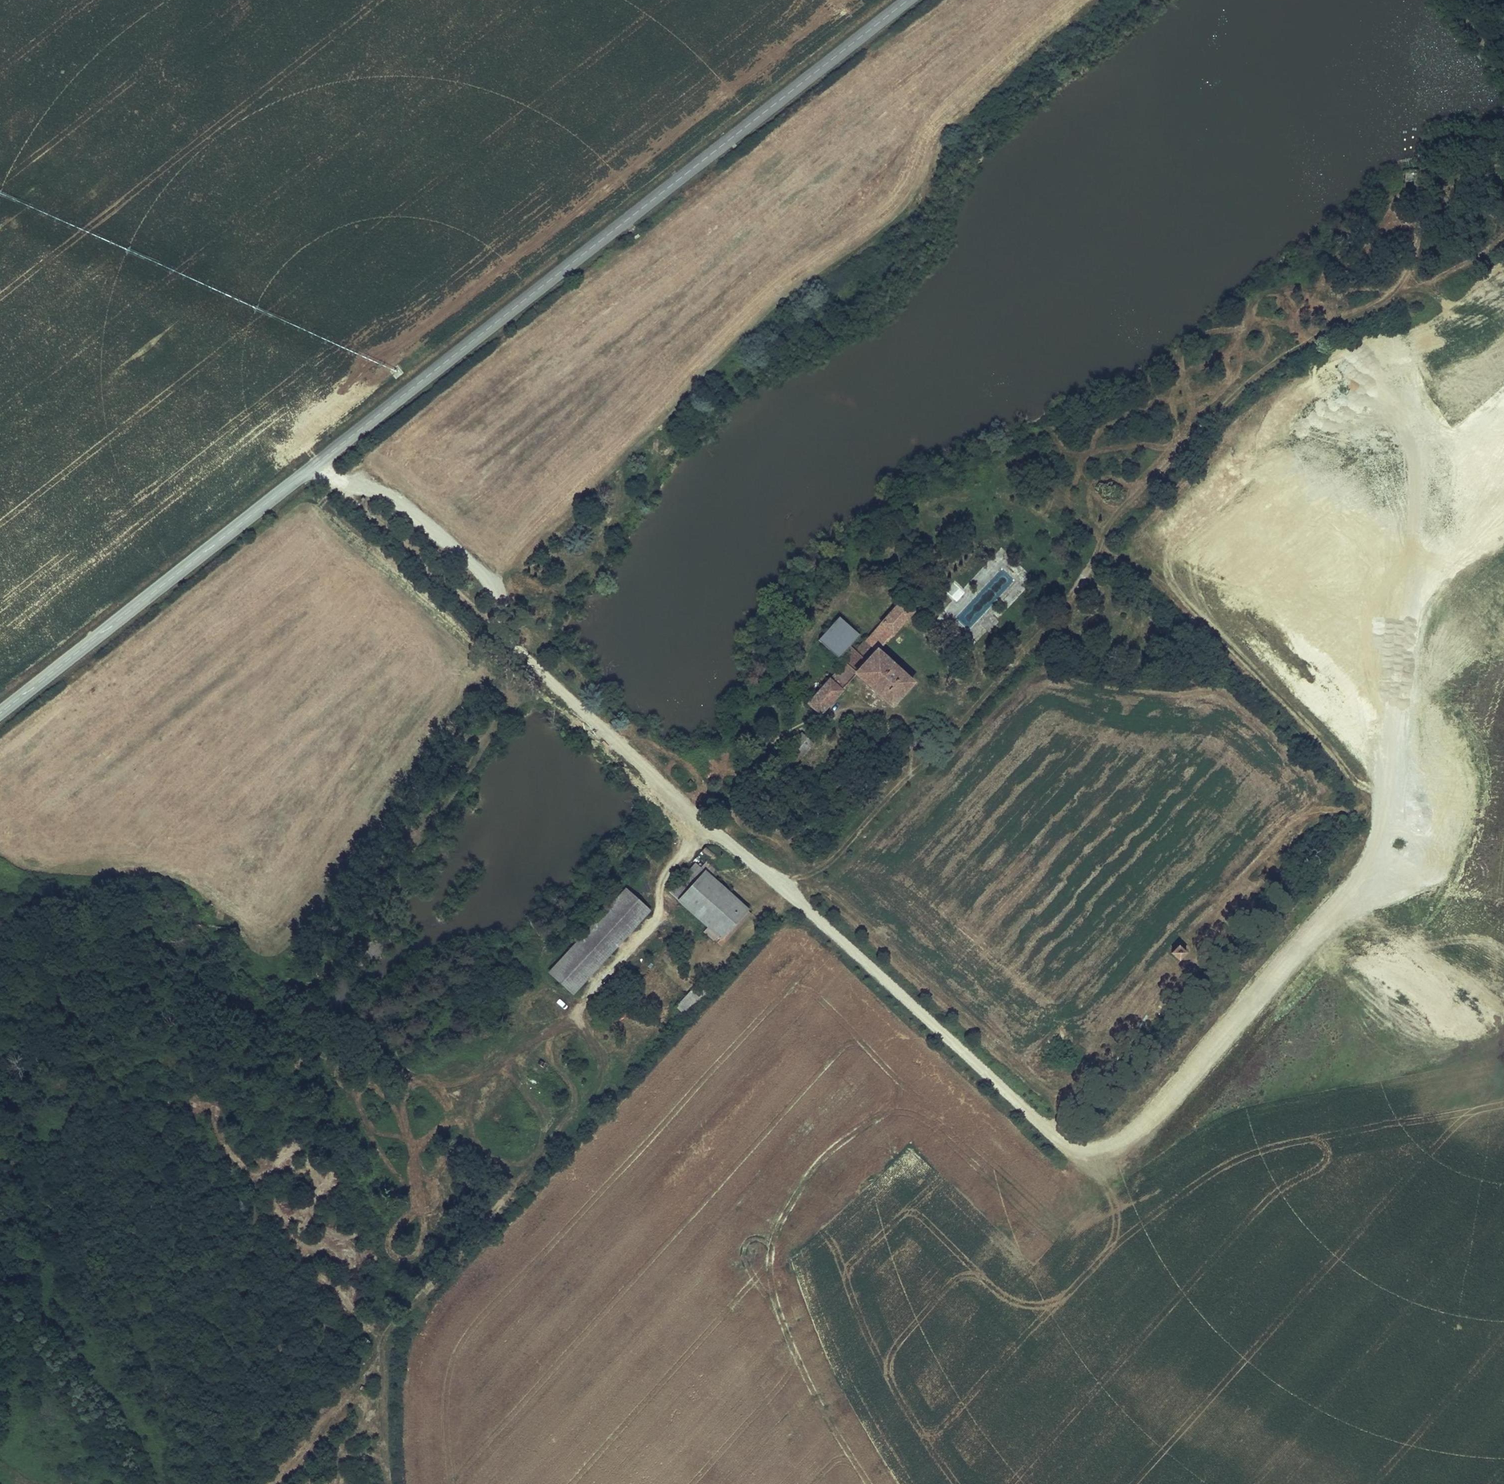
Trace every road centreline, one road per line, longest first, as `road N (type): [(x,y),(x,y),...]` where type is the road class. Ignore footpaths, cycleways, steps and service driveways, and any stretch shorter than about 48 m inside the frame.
road 1 (track): [(1072,1148),(1370,826),(1369,796),(1316,733),(1174,598),(1111,558),(1108,529),(1233,390),(1299,345),(1489,251),(1503,231)]
road 2 (secondary): [(909,0),(0,713)]

